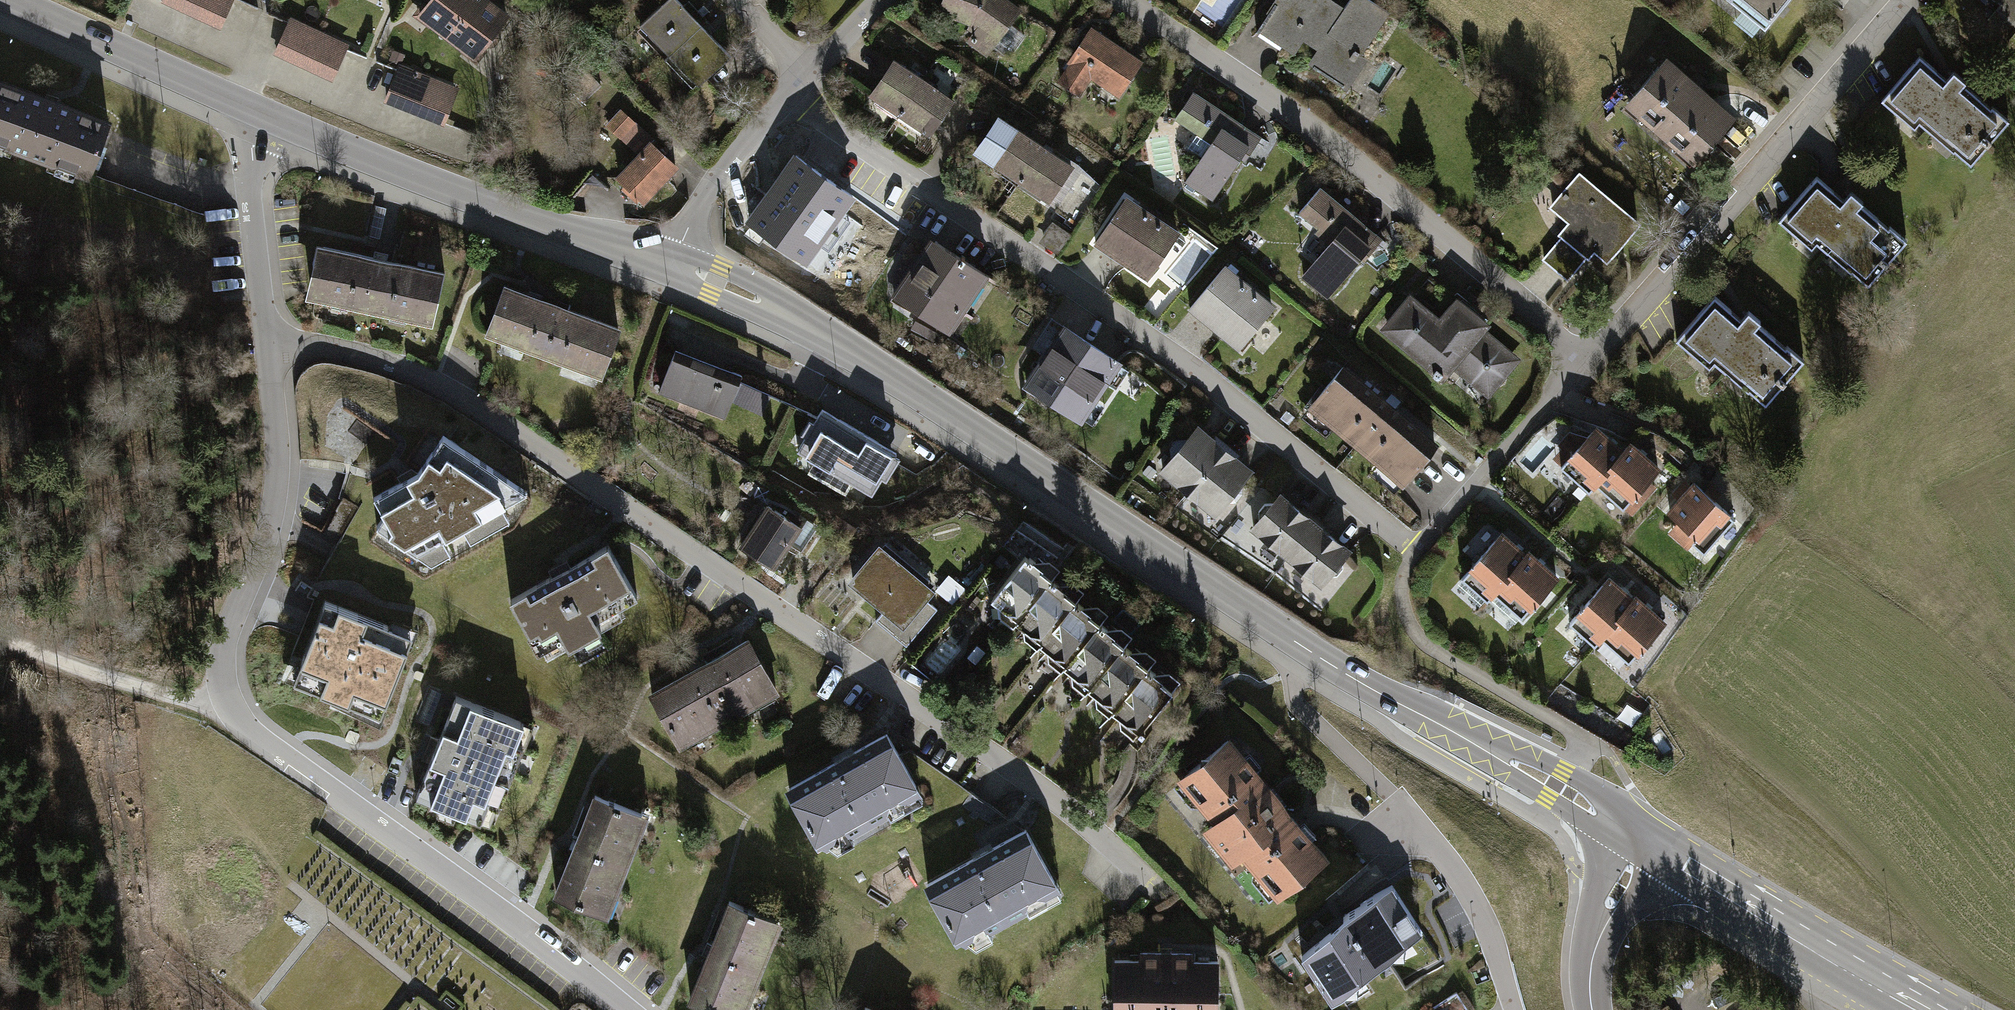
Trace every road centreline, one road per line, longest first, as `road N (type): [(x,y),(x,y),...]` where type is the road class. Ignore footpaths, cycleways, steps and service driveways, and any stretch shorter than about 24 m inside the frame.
road 1 (secondary): [(673,262),(782,314),(1396,702),(1629,834)]
road 2 (residential): [(272,345),(351,348),(437,378),(1078,820),(1150,882)]
road 3 (residential): [(1588,363),(1415,551),(1192,369),(795,96)]
road 4 (residential): [(633,1009),(260,741),(240,721),(229,701),(235,646),(281,507),(272,345)]
road 5 (residential): [(1588,363),(1296,116),(1123,0)]
road 6 (residential): [(1918,0),(1588,363)]
road 7 (secondary): [(260,114),(529,218),(673,262)]
road 8 (secondary): [(1629,834),(1924,1009)]
road 9 (track): [(673,262),(624,401),(623,424),(661,468),(729,504)]
road 10 (secondary): [(0,1),(260,114)]
road 11 (track): [(0,640),(134,684),(229,701)]
road 12 (residential): [(272,345),(248,176),(260,114)]
road 13 (residential): [(1396,813),(1450,869),(1490,937),(1516,1009)]
road 14 (residential): [(795,96),(710,192),(673,262)]
road 15 (residential): [(1592,1009),(1593,938),(1629,834)]

